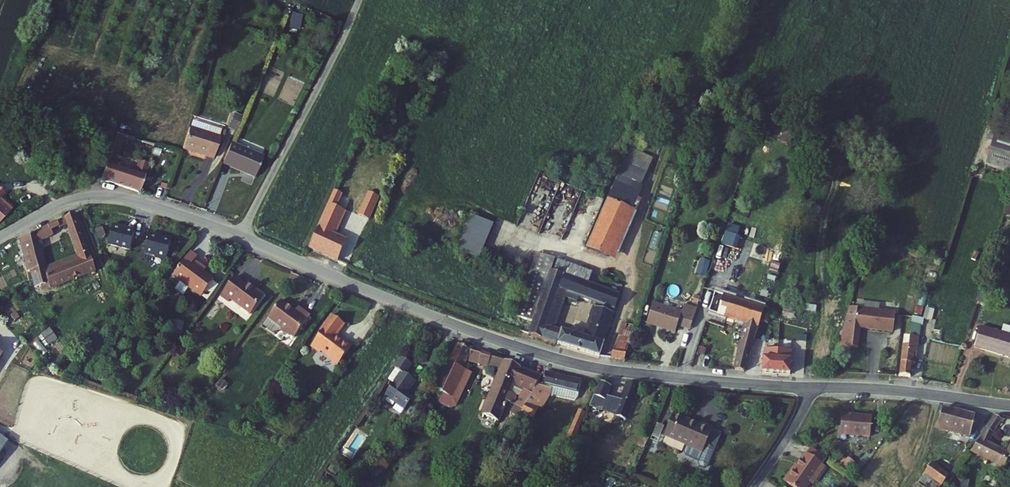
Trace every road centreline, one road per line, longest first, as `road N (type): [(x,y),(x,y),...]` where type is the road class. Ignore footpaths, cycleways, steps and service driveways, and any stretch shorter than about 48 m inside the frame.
road 1 (residential): [(1009,405),(591,366),(460,326),(242,236)]
road 2 (unclassified): [(242,236),(359,0)]
road 3 (residential): [(242,236),(137,202),(95,196),(56,206),(0,238)]

